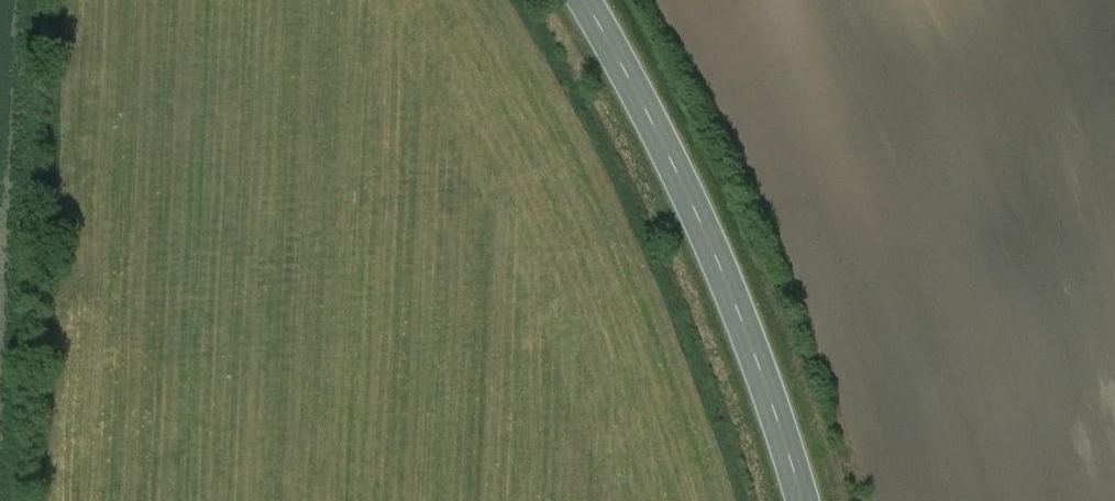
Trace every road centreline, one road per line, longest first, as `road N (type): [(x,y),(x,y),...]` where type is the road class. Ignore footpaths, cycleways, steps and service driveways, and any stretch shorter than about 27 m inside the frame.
road 1 (secondary): [(802,500),(715,256),(583,0)]

